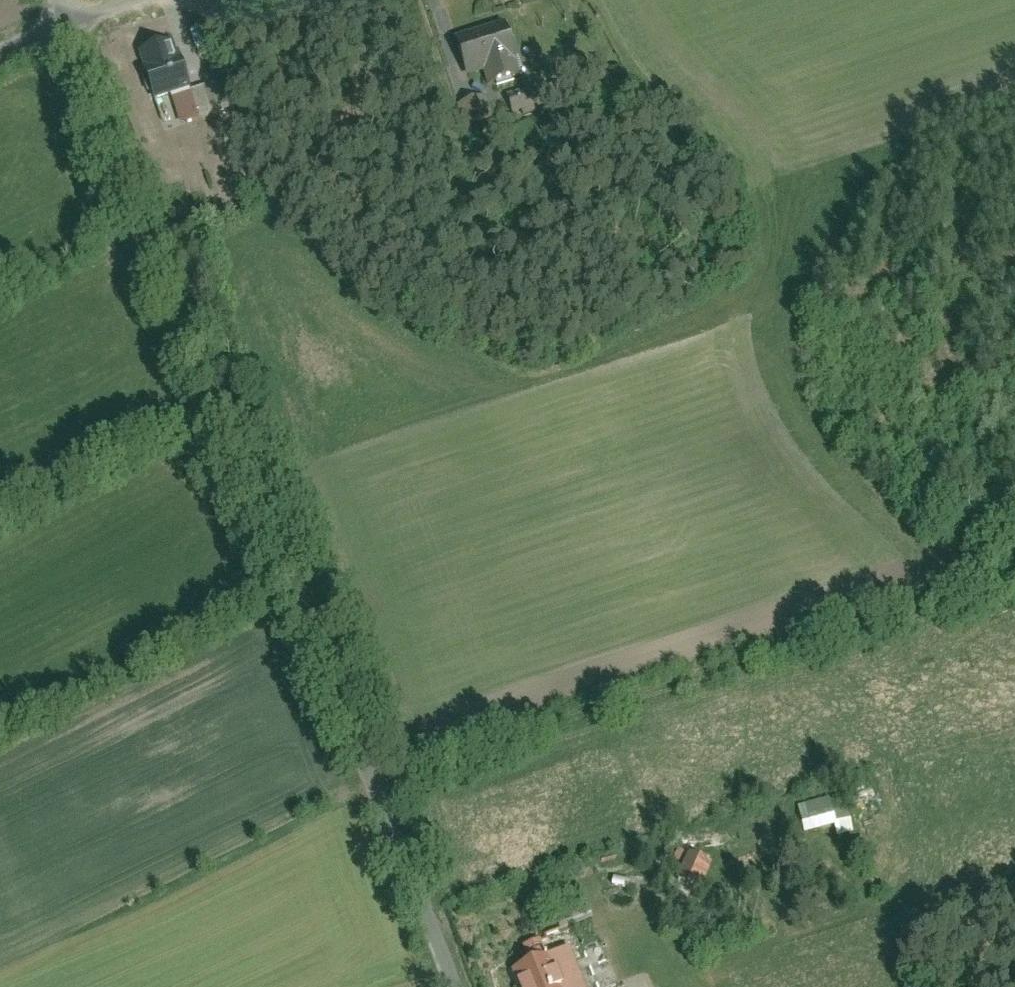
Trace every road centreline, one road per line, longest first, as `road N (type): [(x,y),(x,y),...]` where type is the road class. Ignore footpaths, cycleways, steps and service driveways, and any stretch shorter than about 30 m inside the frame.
road 1 (unclassified): [(167,279),(456,986)]
road 2 (residential): [(67,22),(167,279)]

